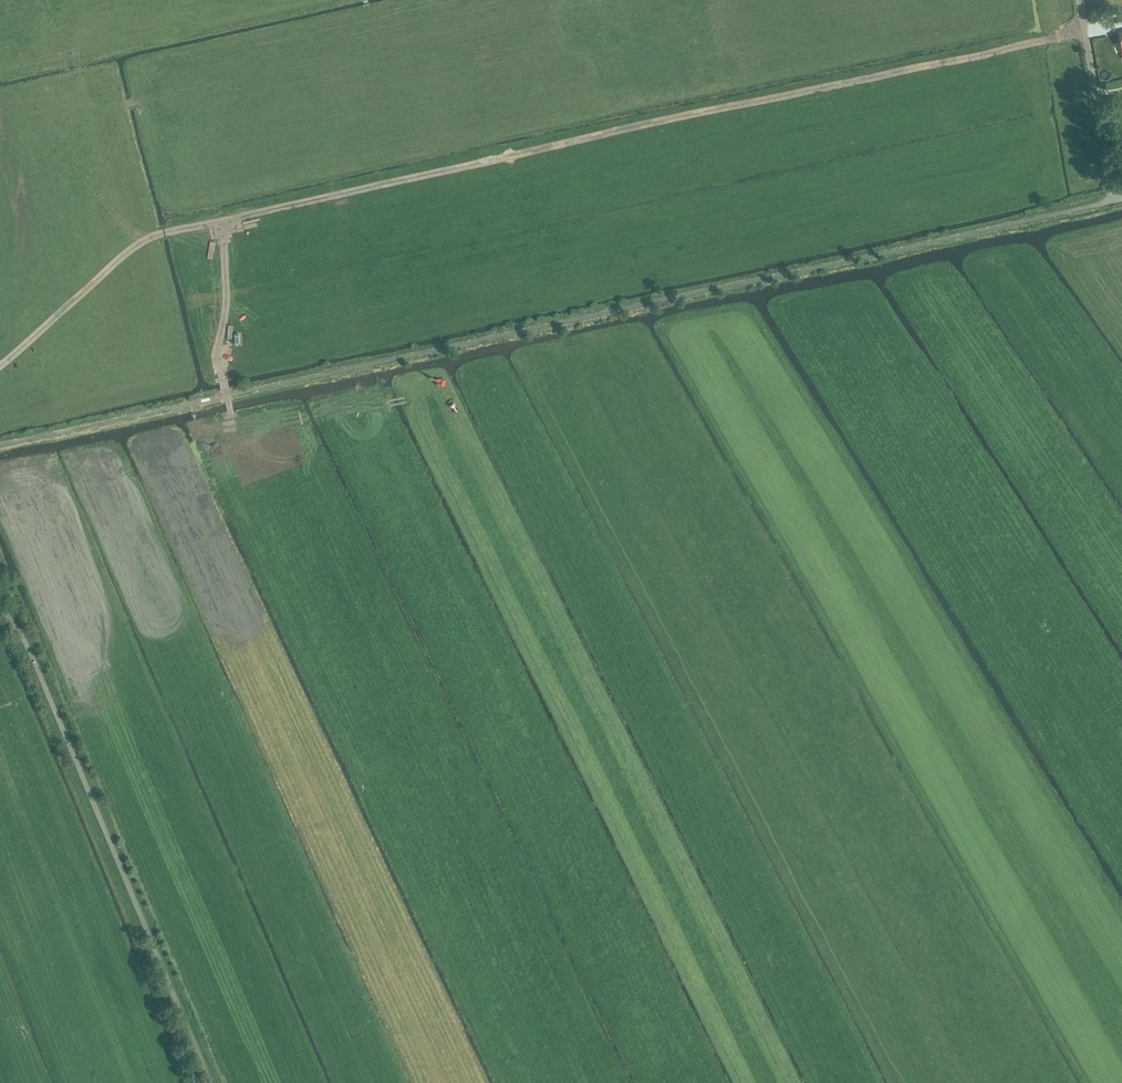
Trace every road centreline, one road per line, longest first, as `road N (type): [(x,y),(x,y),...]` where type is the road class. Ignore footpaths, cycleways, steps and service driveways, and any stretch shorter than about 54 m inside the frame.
road 1 (track): [(322,0),(0,64)]
road 2 (unclassified): [(1113,201),(1080,0)]

